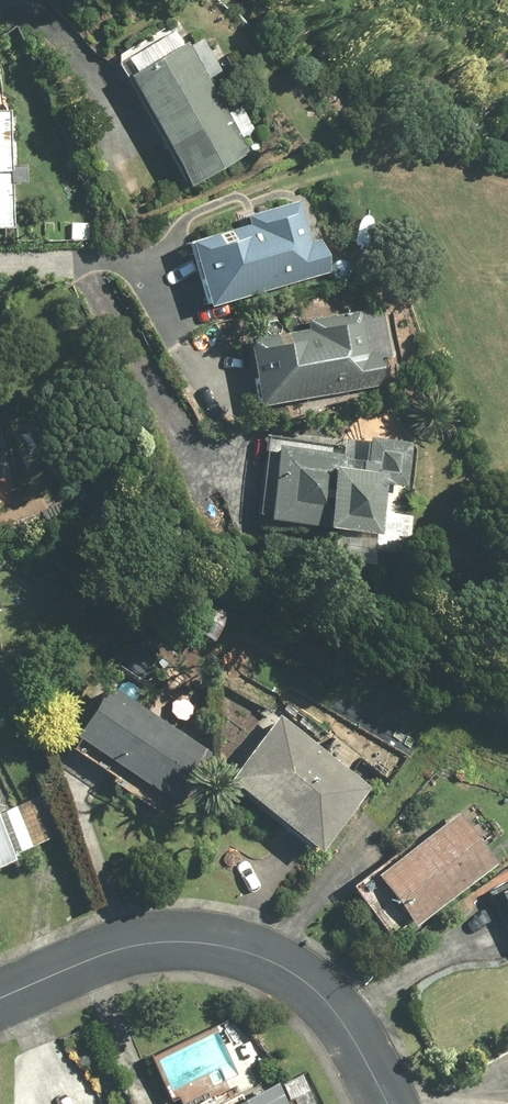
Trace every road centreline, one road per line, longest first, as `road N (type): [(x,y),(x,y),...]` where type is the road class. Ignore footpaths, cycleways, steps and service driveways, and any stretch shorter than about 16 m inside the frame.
road 1 (residential): [(386,1103),(339,1015),(316,989),(266,957),(153,942),(104,954),(0,997)]

